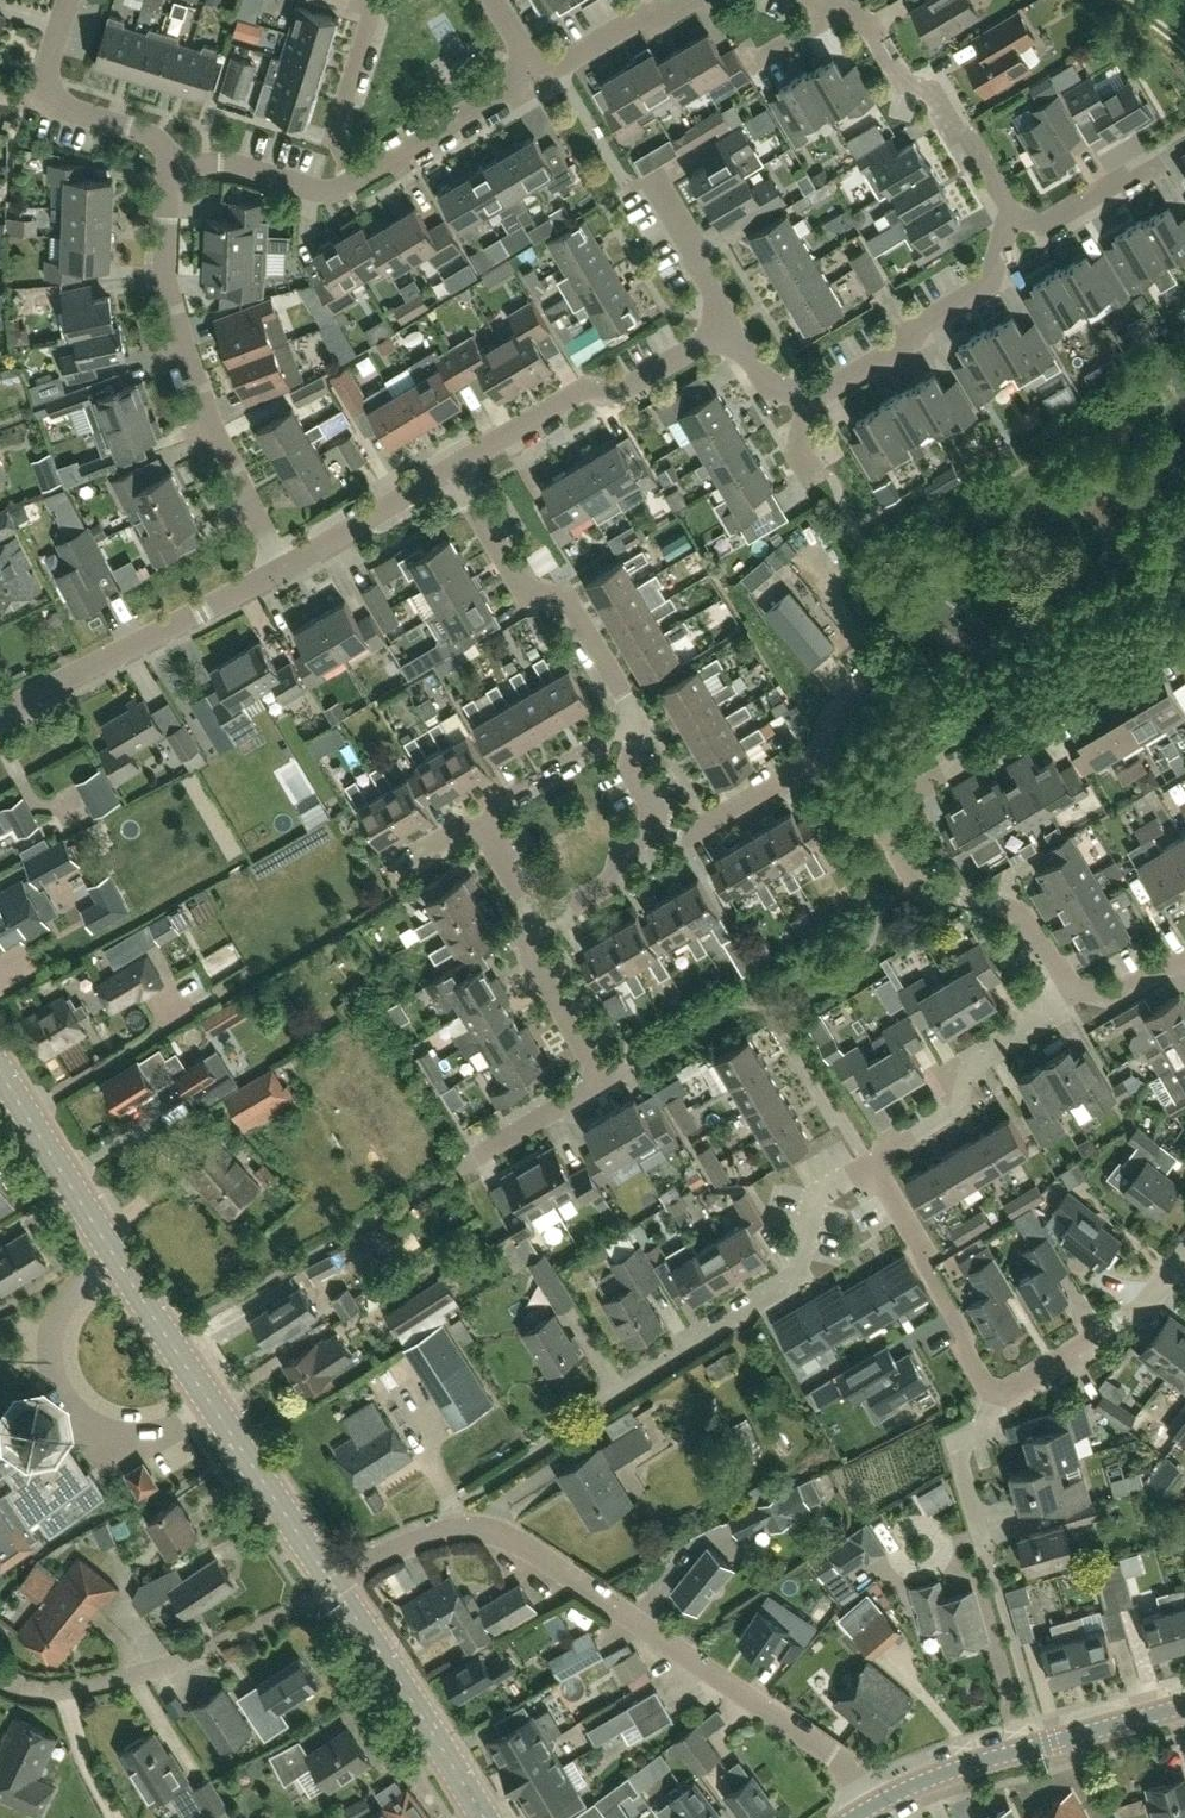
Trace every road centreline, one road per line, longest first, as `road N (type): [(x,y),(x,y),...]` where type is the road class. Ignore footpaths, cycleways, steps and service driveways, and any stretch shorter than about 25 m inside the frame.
road 1 (residential): [(877,1804),(832,1756),(504,1535),(434,1535),(336,1586)]
road 2 (tertiary): [(336,1586),(0,1066)]
road 3 (residential): [(288,566),(222,446),(170,290),(171,164)]
road 4 (residential): [(603,1406),(788,1288),(799,1272),(816,1197),(882,1161)]
road 5 (residential): [(0,1677),(36,1691),(121,1680),(195,1657),(336,1586)]
road 6 (residential): [(893,815),(915,789),(1146,654),(1184,643)]
road 7 (tertiary): [(877,1804),(965,1767),(1184,1707)]
road 8 (residential): [(0,710),(288,566)]
road 9 (residential): [(635,716),(573,602),(525,588),(453,468)]
road 10 (residential): [(806,395),(833,388),(913,340),(932,315),(996,278),(1012,212)]
road 11 (residential): [(1075,990),(1026,915),(917,884),(895,850),(893,815)]
road 12 (tertiary): [(336,1586),(486,1817)]
road 13 (residential): [(845,8),(868,21),(906,85),(935,92),(1012,212)]
road 14 (residential): [(882,1161),(959,1107),(968,1069),(993,1054),(995,1042),(1075,990)]
road 15 (residential): [(997,1392),(983,1383),(881,1176),(882,1161)]
road 16 (residential): [(171,164),(154,137),(38,100),(67,0)]
road 17 (residential): [(997,1392),(1053,1369),(1148,1304),(1181,1260)]
road 18 (residential): [(360,176),(520,81),(527,57)]
road 19 (residential): [(360,176),(322,192),(238,167),(171,164)]
road 20 (residential): [(288,566),(453,468)]
road 21 (residential): [(815,768),(828,723),(871,677),(843,601)]
road 22 (residential): [(991,1562),(959,1457),(960,1444),(990,1420),(997,1392)]
road 23 (residential): [(360,176),(338,129),(373,14),(365,0)]
road 24 (residential): [(491,827),(499,801),(635,716)]
road 25 (residential): [(731,325),(652,181),(630,188)]
road 26 (residential): [(882,1161),(835,1115),(773,1017)]
road 27 (residential): [(596,1077),(527,951),(530,933),(543,923)]
road 28 (residential): [(527,57),(555,62),(643,13),(662,16),(687,0)]
road 29 (residential): [(655,821),(687,833),(815,768)]
road 30 (residential): [(580,390),(622,390),(731,325)]
road 31 (residential): [(1012,212),(1055,218),(1117,181),(1161,166)]
road 32 (residential): [(543,923),(613,880),(621,850),(655,821)]
road 33 (residential): [(453,468),(580,390)]
road 34 (residential): [(480,1156),(587,1092),(596,1077)]
road 35 (residential): [(1075,990),(1115,997),(1184,960)]

